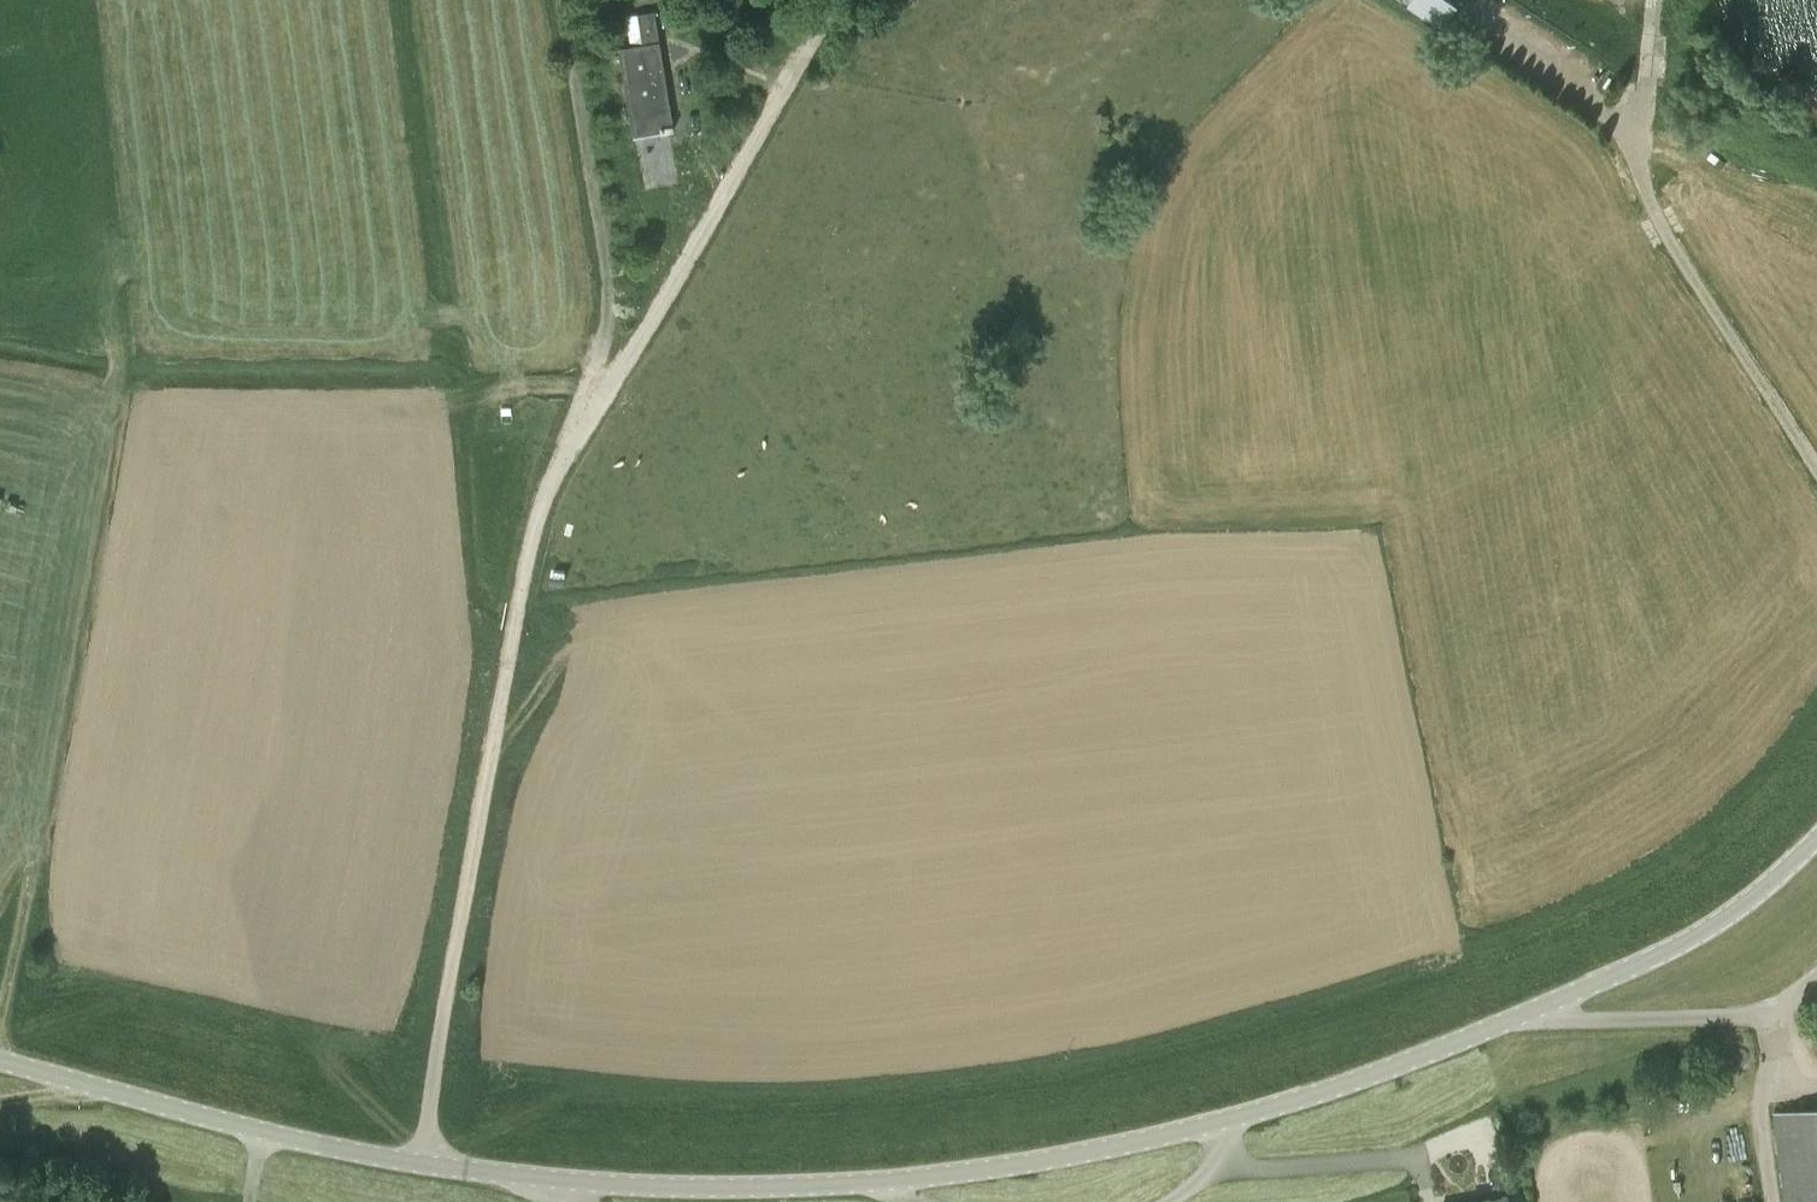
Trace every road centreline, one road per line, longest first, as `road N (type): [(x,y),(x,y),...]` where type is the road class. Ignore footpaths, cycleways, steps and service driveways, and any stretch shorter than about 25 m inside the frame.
road 1 (unclassified): [(1816,843),(1747,908),(1643,966),(1464,1043),(1213,1128),(1056,1162),(876,1185),(616,1187),(423,1166)]
road 2 (unclassified): [(423,1166),(473,763),(533,484),(576,404),(835,0)]
road 3 (unclassified): [(423,1166),(262,1134),(0,1064)]

